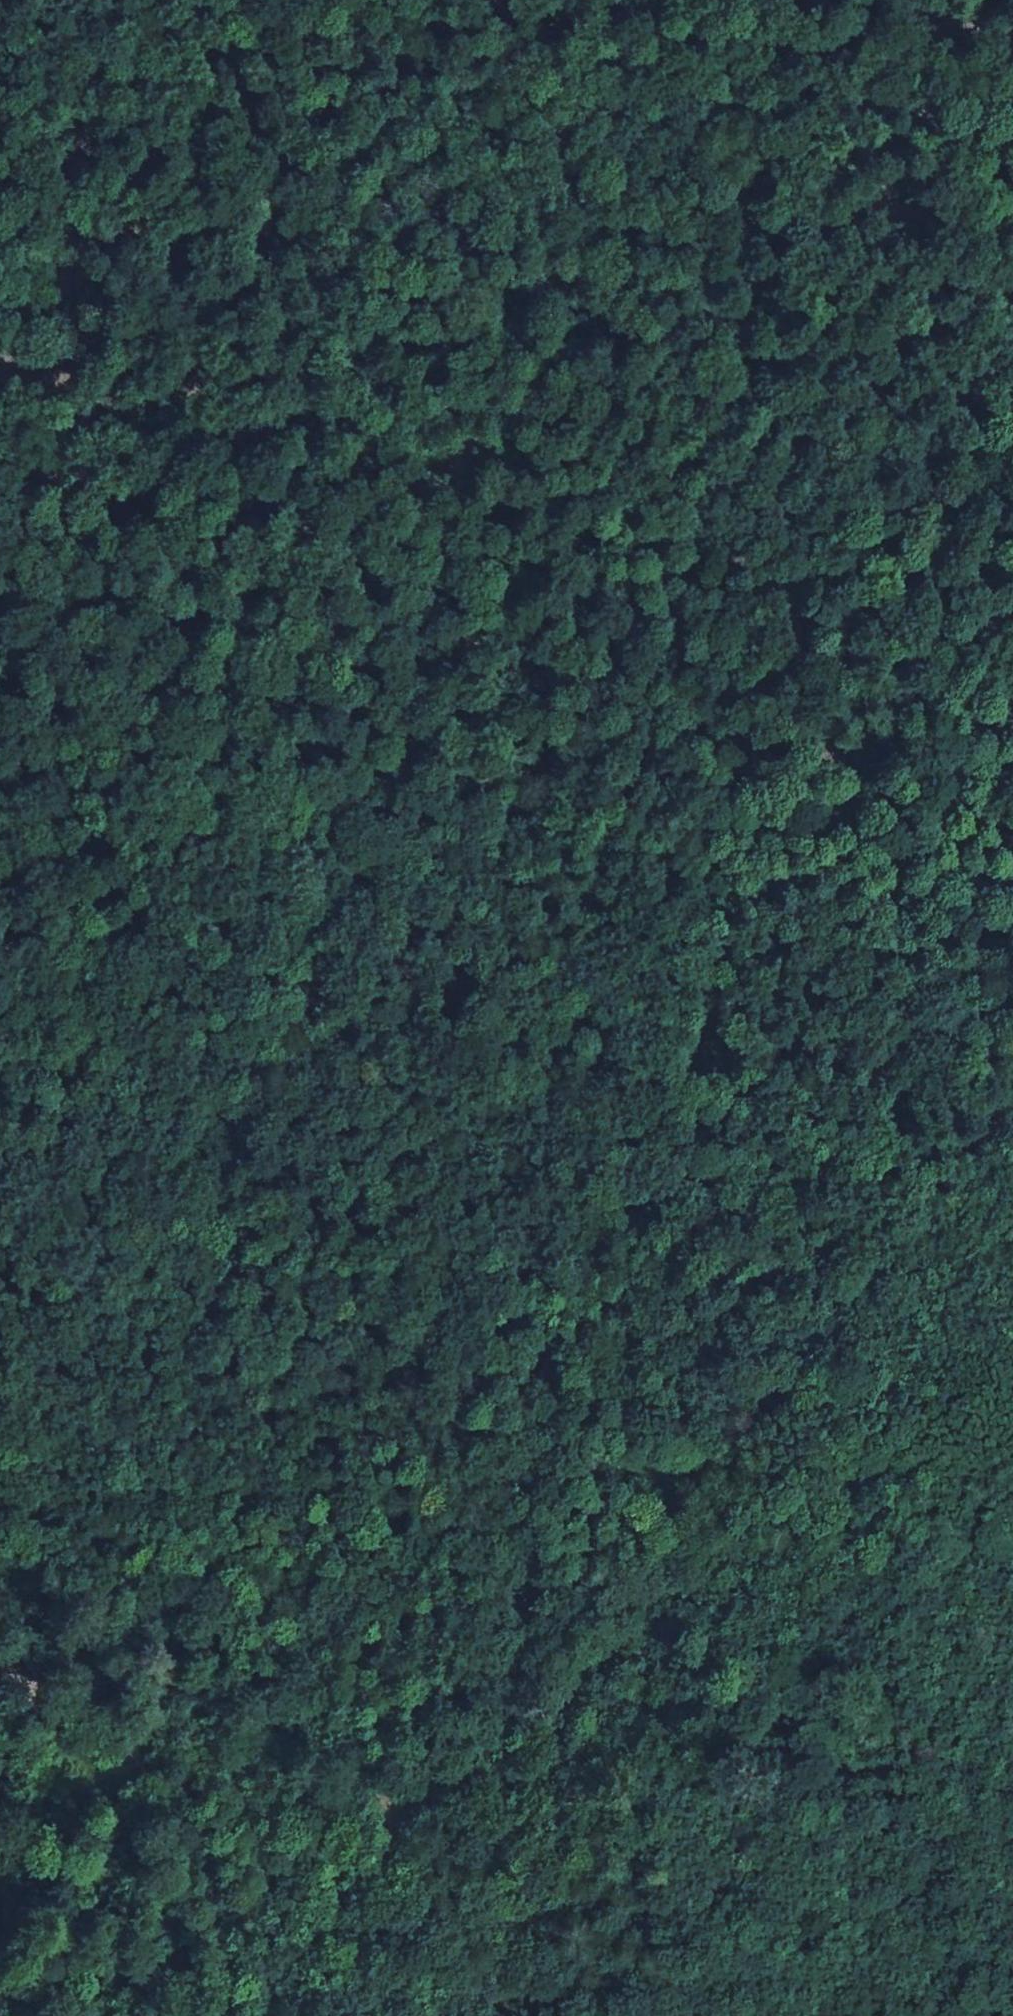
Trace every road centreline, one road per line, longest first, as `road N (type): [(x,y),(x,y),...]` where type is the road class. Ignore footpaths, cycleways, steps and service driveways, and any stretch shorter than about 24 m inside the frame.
road 1 (track): [(409,1820),(0,1487)]
road 2 (track): [(409,1820),(250,2015)]

